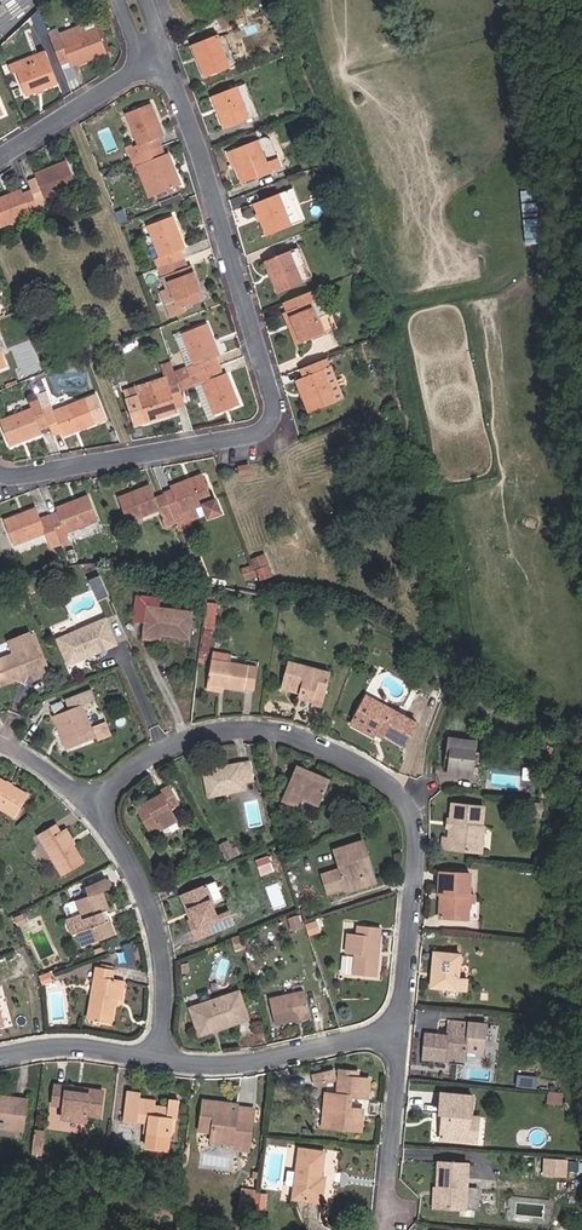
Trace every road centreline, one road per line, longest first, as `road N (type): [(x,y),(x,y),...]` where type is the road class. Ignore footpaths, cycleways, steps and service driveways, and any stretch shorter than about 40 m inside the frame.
road 1 (residential): [(172,64),(272,394),(267,429),(0,474)]
road 2 (residential): [(101,802),(202,735),(284,736),(364,770),(413,819),(401,1031)]
road 3 (residential): [(101,802),(156,899),(166,1018),(154,1058)]
road 4 (residential): [(154,1058),(241,1064),(401,1031)]
road 5 (residential): [(0,160),(137,68)]
road 6 (residential): [(0,1056),(57,1046),(154,1058)]

